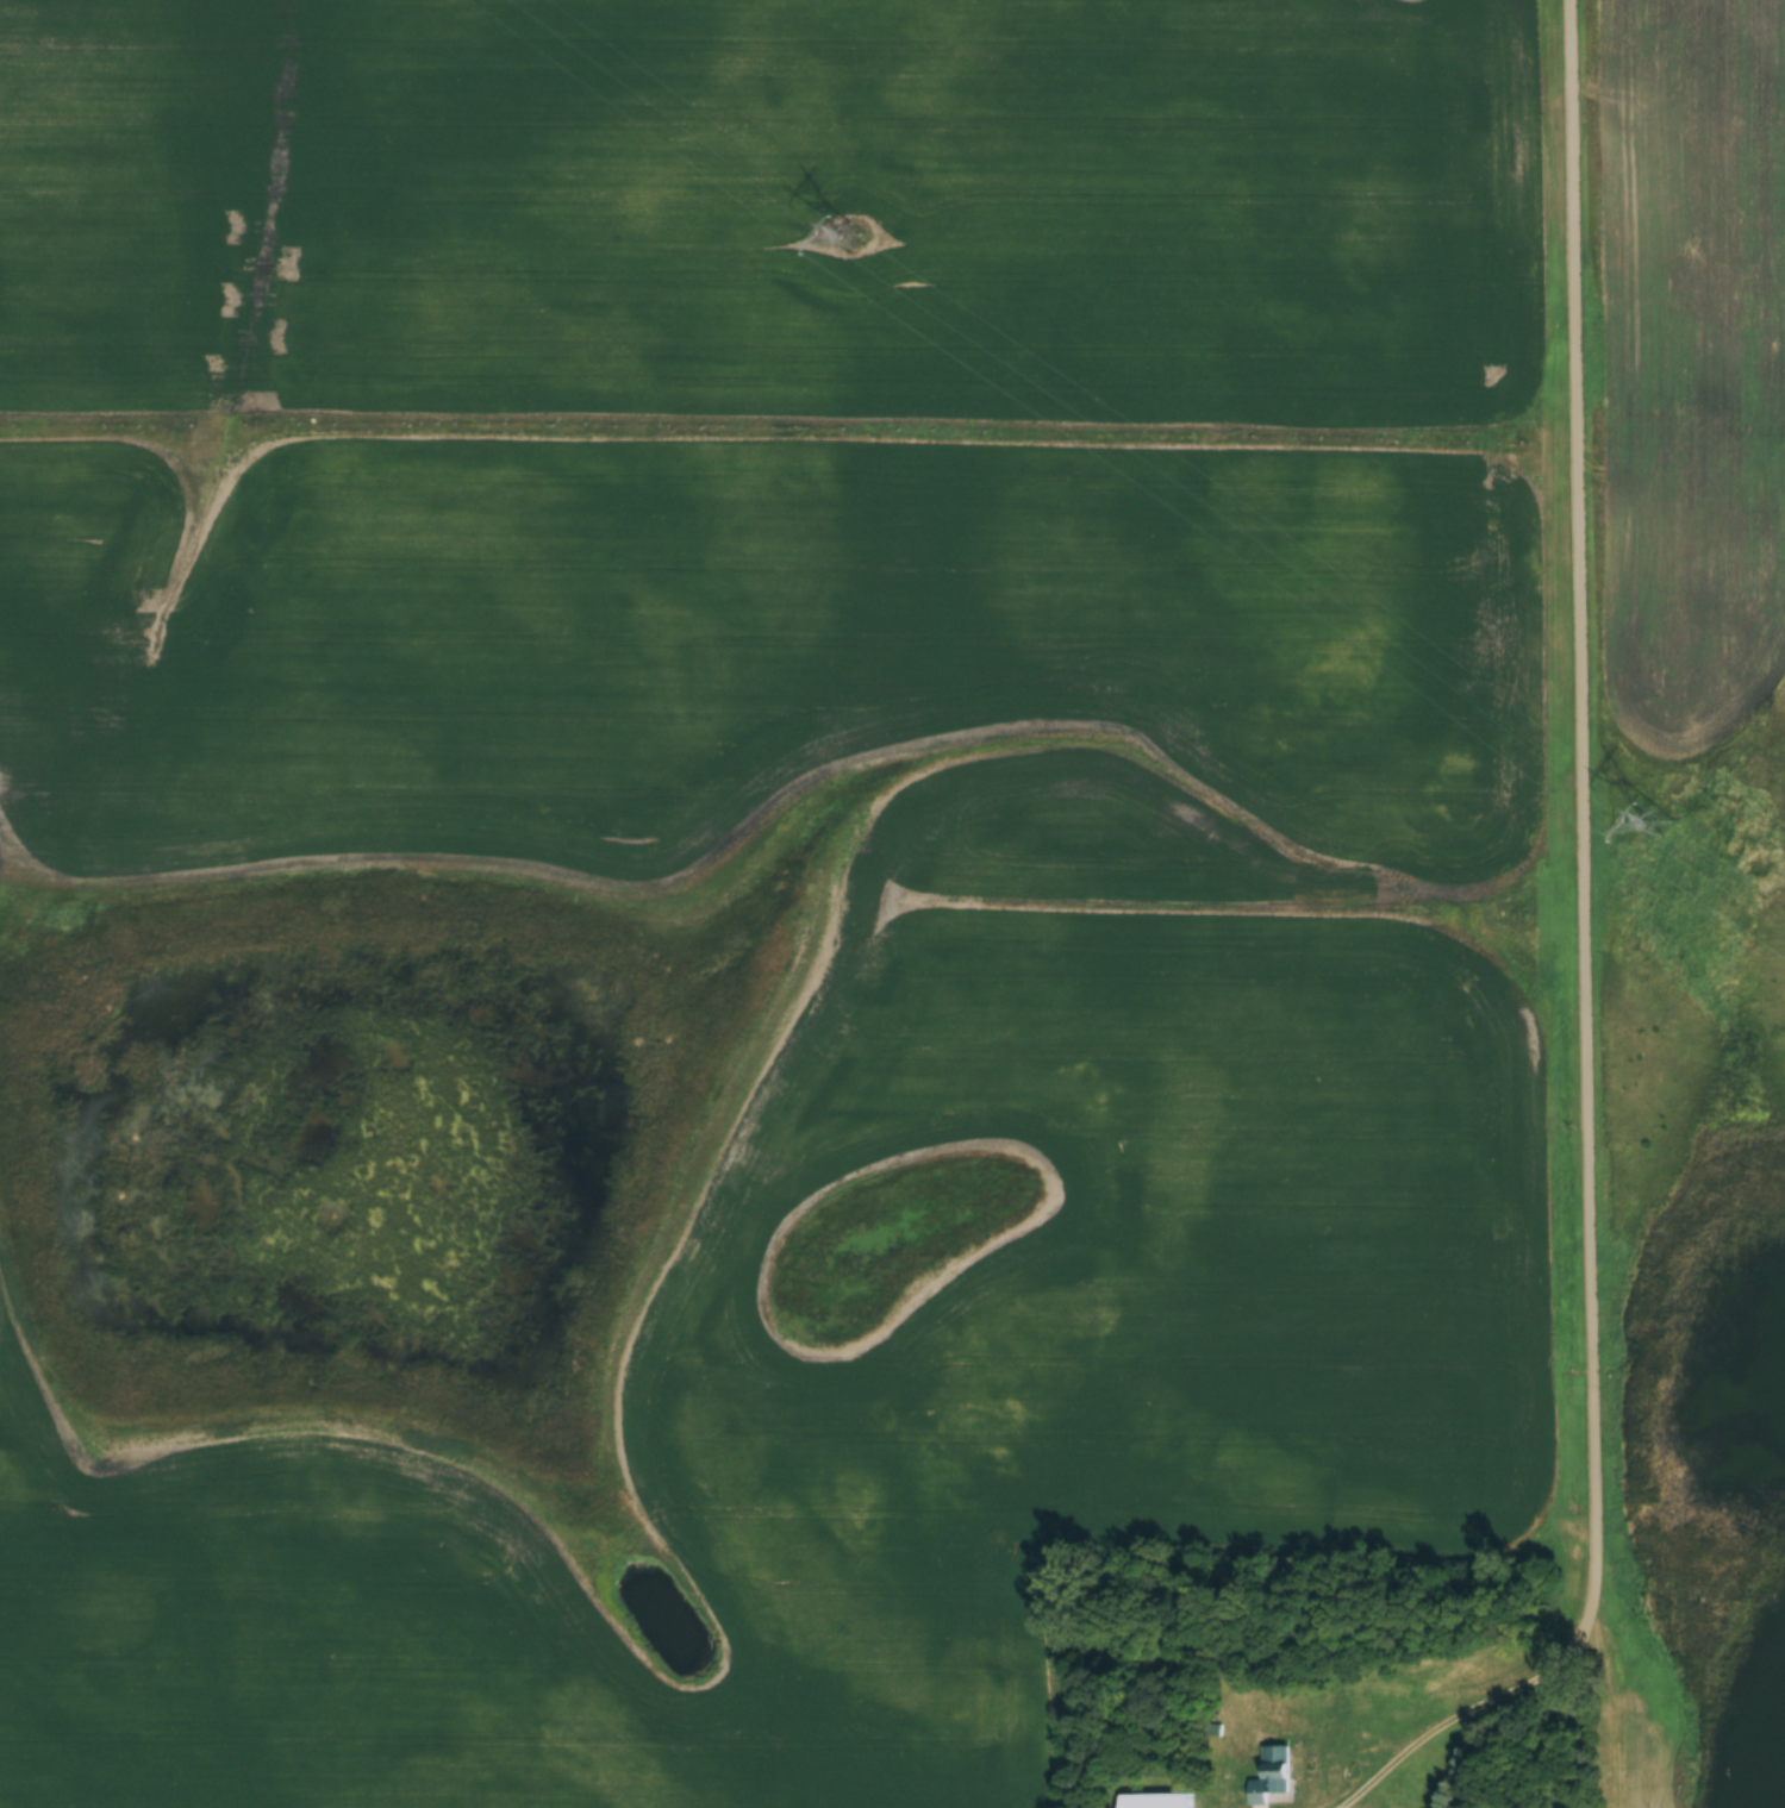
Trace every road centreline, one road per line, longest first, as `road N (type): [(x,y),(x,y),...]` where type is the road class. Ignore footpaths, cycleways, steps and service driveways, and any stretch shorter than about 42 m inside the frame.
road 1 (residential): [(1599,1653),(1573,0)]

